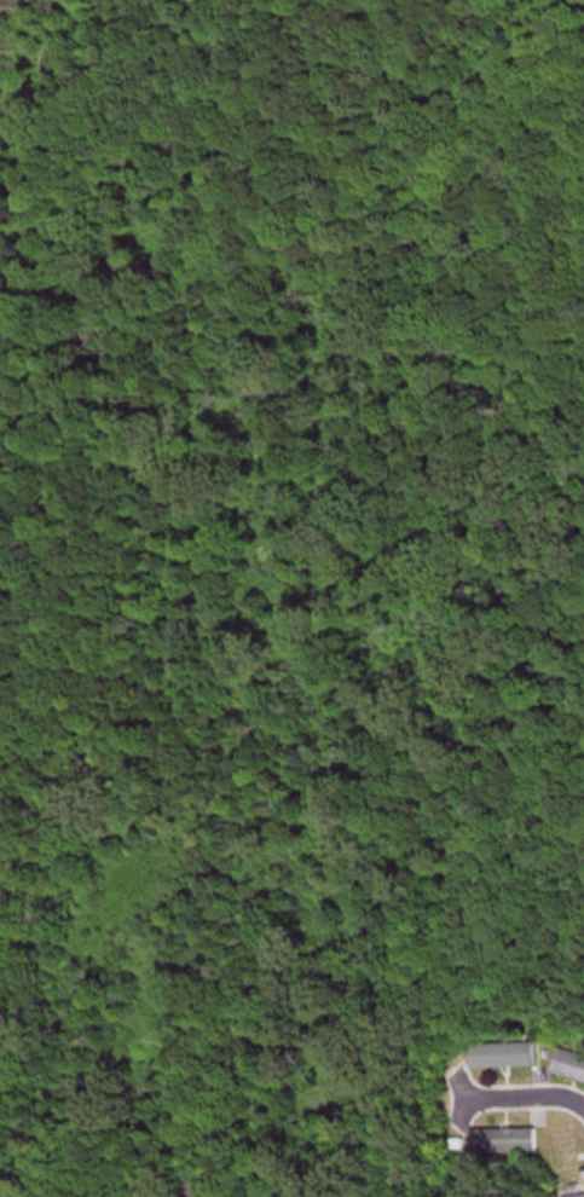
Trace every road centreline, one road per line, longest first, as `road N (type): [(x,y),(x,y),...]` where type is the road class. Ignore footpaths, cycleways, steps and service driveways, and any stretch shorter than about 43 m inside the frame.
road 1 (residential): [(583,1114),(565,1098),(457,1097)]

